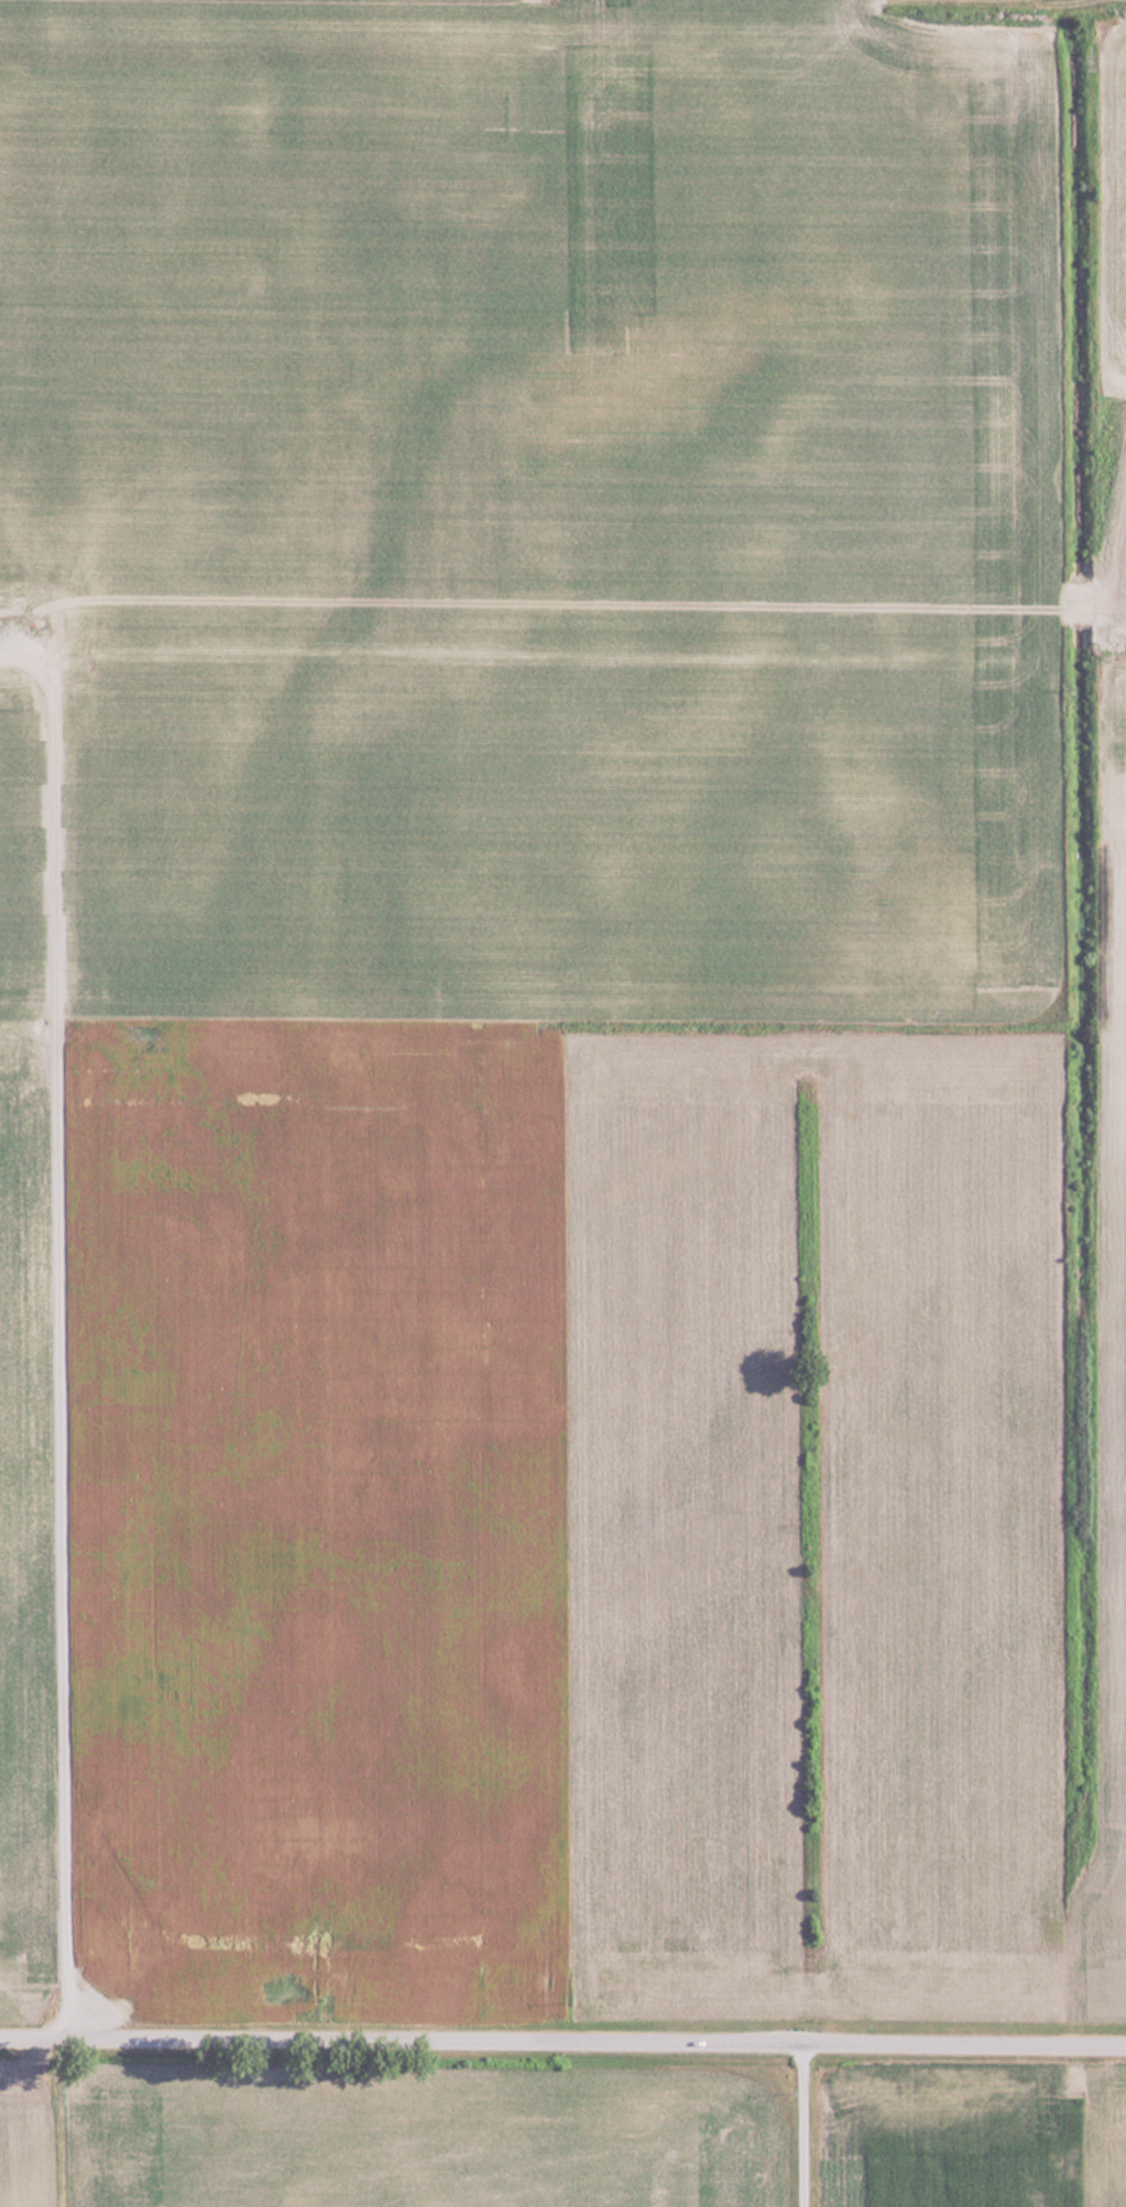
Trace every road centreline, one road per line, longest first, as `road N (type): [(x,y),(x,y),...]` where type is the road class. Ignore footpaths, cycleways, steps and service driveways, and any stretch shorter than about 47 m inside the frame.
road 1 (residential): [(1125,2053),(0,2042)]
road 2 (residential): [(65,2206),(63,2042)]

